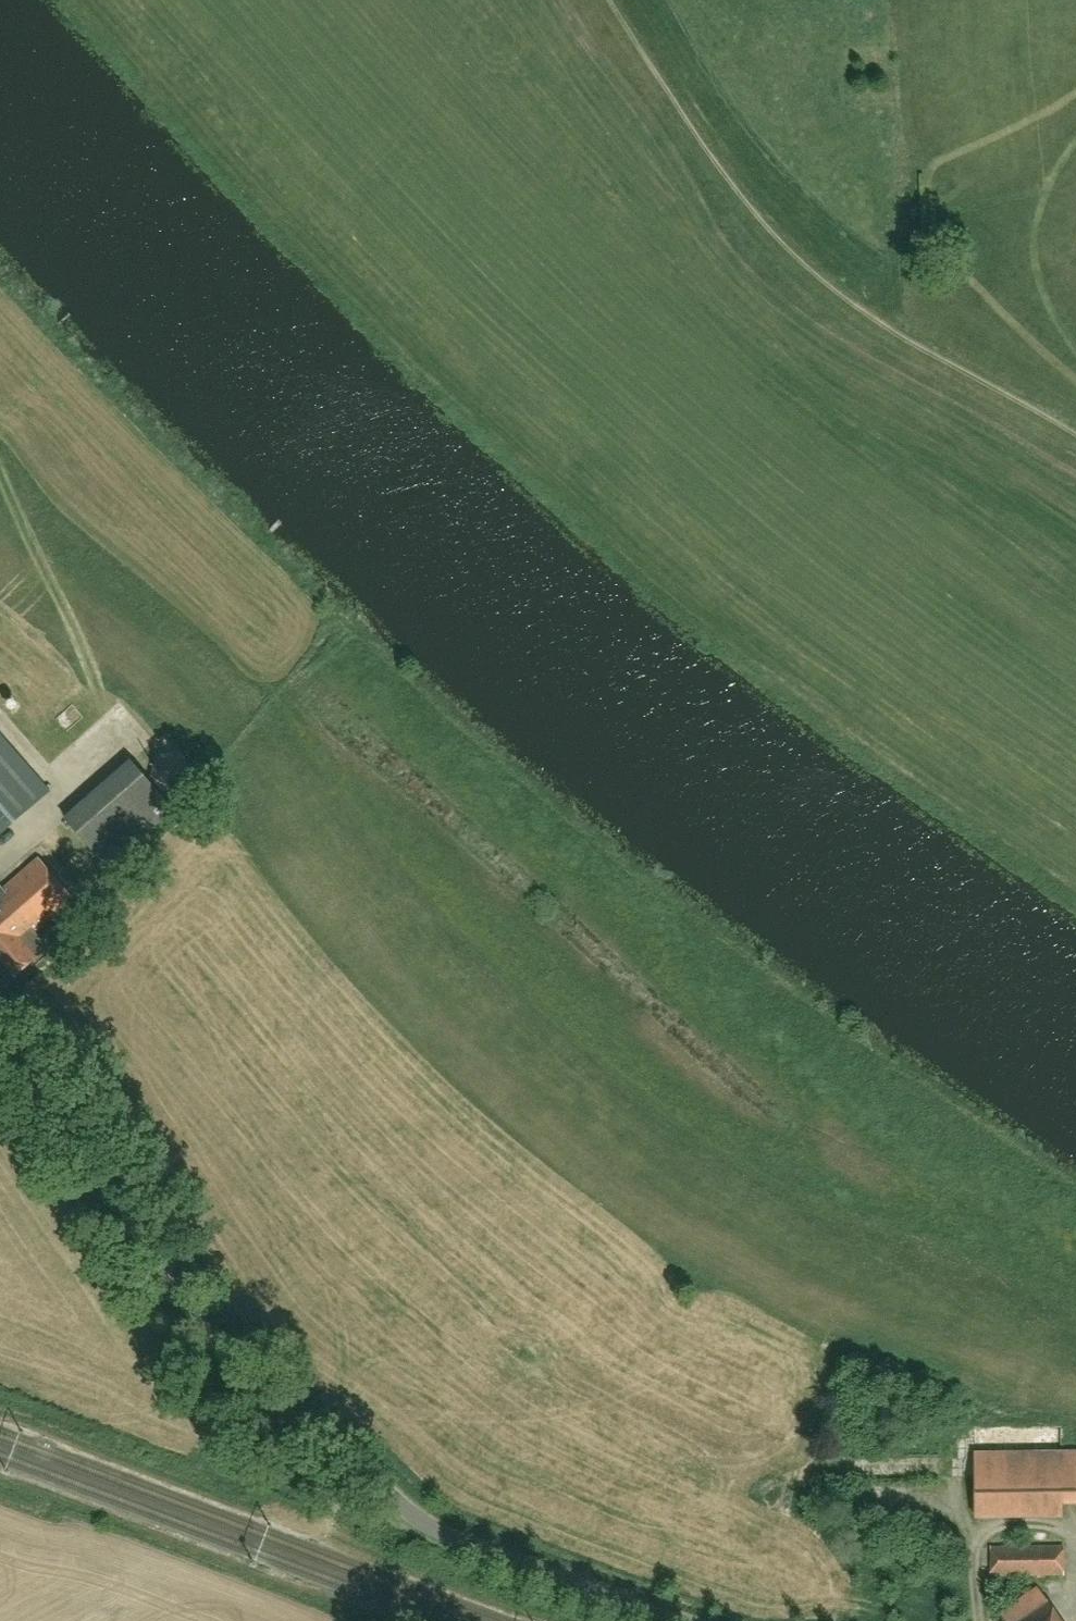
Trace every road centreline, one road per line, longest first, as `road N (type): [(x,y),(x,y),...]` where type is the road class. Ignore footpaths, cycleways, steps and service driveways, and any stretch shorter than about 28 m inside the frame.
road 1 (unclassified): [(674,1620),(440,1532),(347,1447),(251,1384),(208,1335),(48,1085),(0,1031)]

